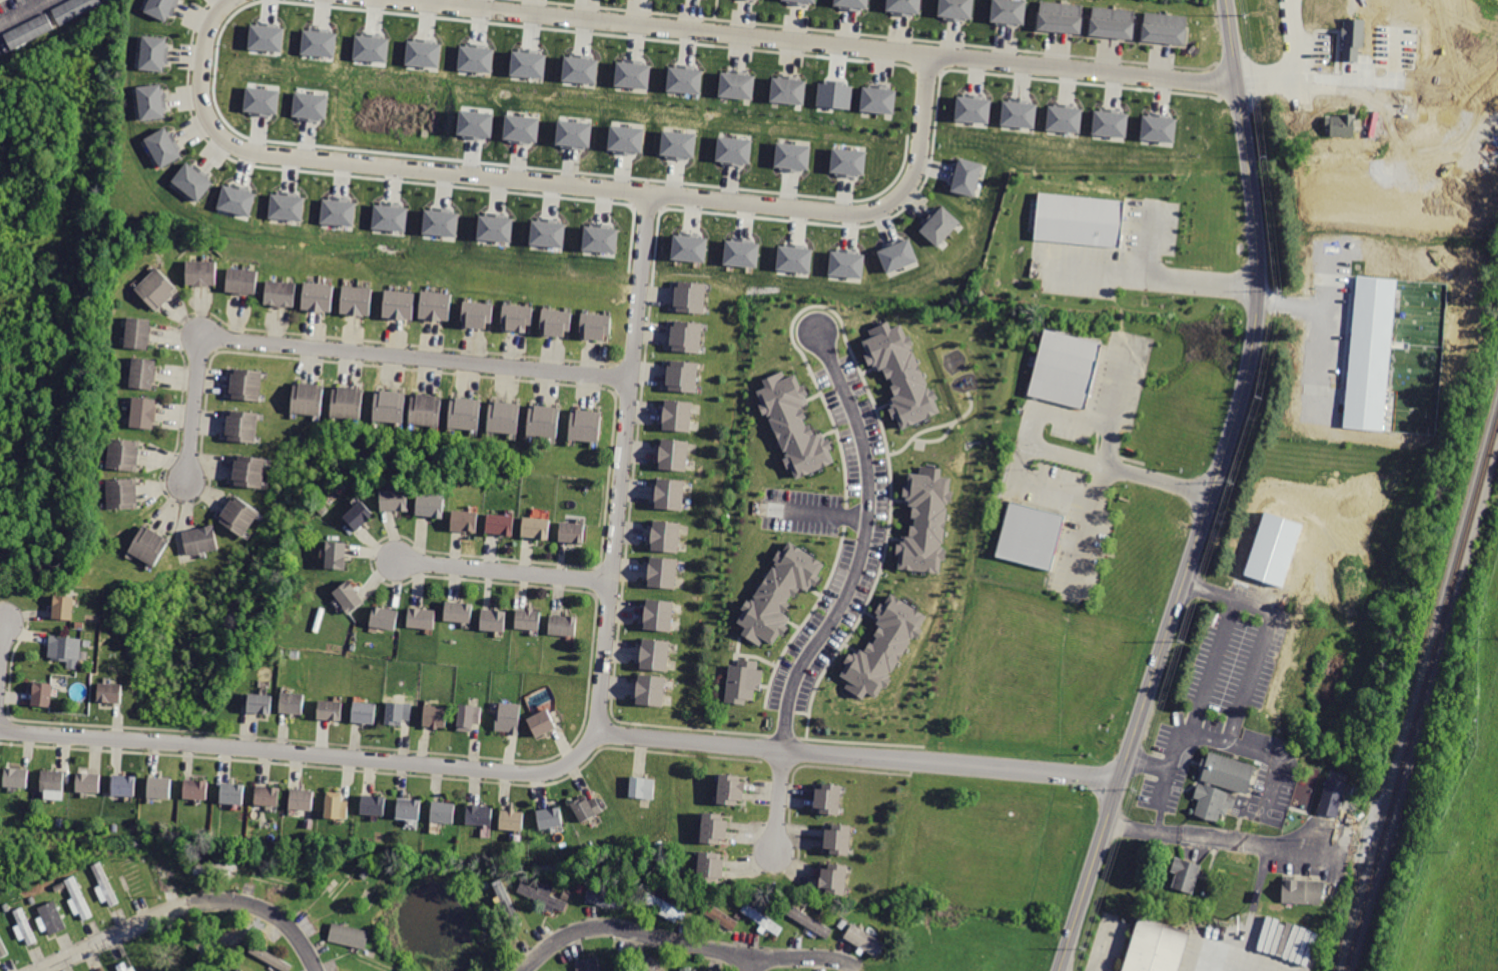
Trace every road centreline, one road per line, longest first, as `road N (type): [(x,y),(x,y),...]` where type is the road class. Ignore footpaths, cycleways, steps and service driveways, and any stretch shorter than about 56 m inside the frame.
road 1 (residential): [(648,192),(599,708),(579,755),(561,768),(525,773),(0,730)]
road 2 (secondary): [(1226,0),(1255,224),(1250,306),(1210,494),(1058,970)]
road 3 (residential): [(230,0),(208,38),(203,96),(212,129),(228,145),(847,213),(888,204),(906,187),(919,149),(929,56)]
road 4 (residential): [(630,378),(201,337),(184,479)]
road 5 (residential): [(1120,781),(594,733)]
road 6 (residential): [(929,56),(407,0)]
road 7 (residential): [(521,970),(562,941),(607,931),(860,969)]
road 8 (residential): [(37,970),(187,906),(238,903),(282,924),(316,970)]
road 9 (residential): [(1238,89),(929,56)]
road 10 (residential): [(610,583),(395,560)]

